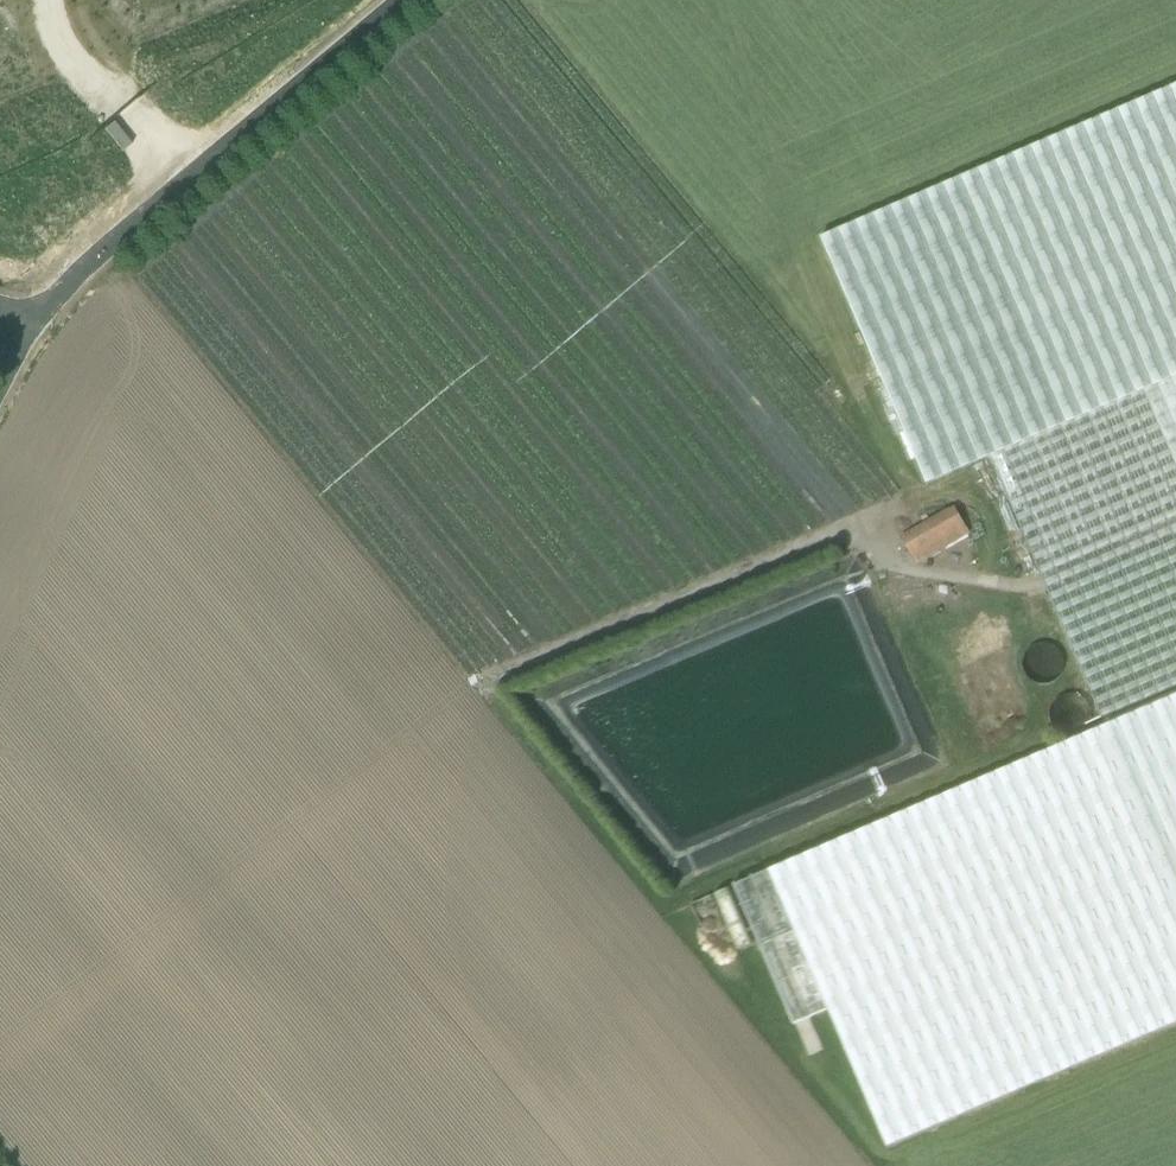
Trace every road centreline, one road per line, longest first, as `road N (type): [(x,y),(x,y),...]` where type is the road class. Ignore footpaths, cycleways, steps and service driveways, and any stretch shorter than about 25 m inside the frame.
road 1 (unclassified): [(36,314),(410,0)]

